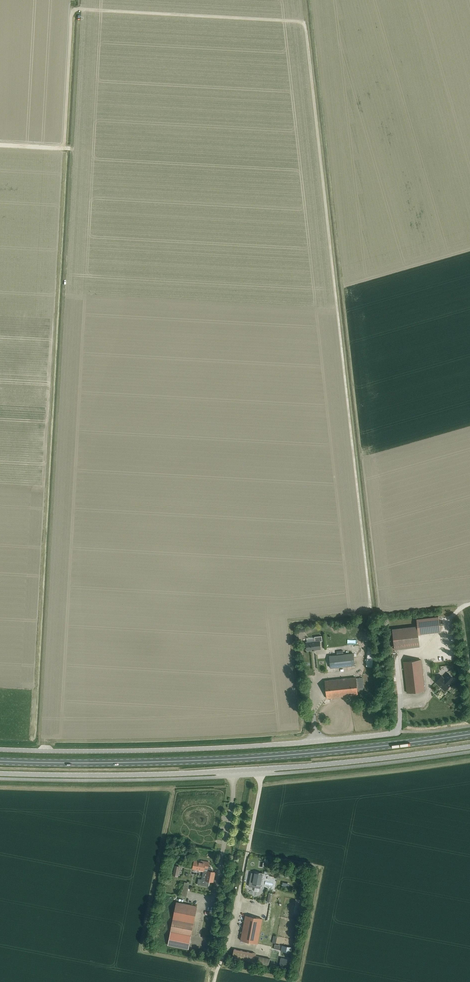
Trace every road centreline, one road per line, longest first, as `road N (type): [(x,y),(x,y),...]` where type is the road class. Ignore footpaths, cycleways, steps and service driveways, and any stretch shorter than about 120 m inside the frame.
road 1 (primary): [(0,761),(242,758),(469,734)]
road 2 (unclassified): [(0,774),(233,771),(469,747)]
road 3 (unclassified): [(0,749),(232,747),(398,732)]

